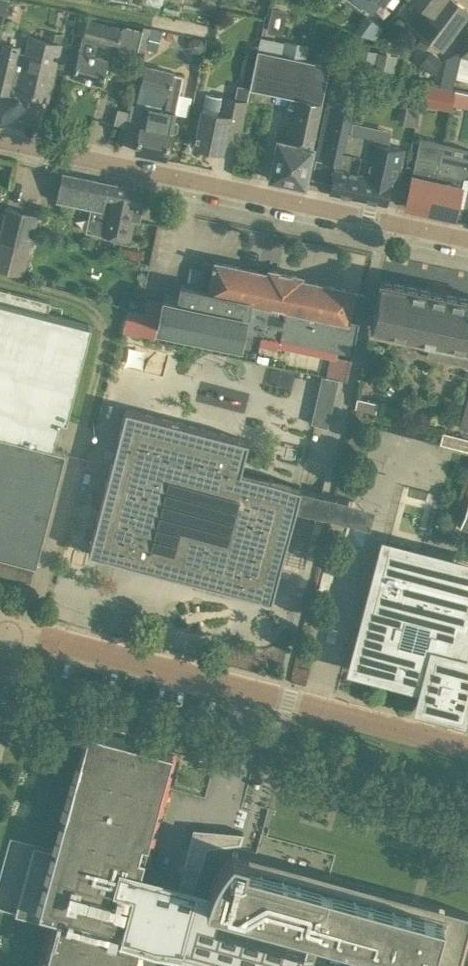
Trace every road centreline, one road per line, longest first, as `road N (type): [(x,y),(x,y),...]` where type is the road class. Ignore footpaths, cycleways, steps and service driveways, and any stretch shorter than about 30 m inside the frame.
road 1 (tertiary): [(467,240),(0,140)]
road 2 (residential): [(467,747),(8,630)]

